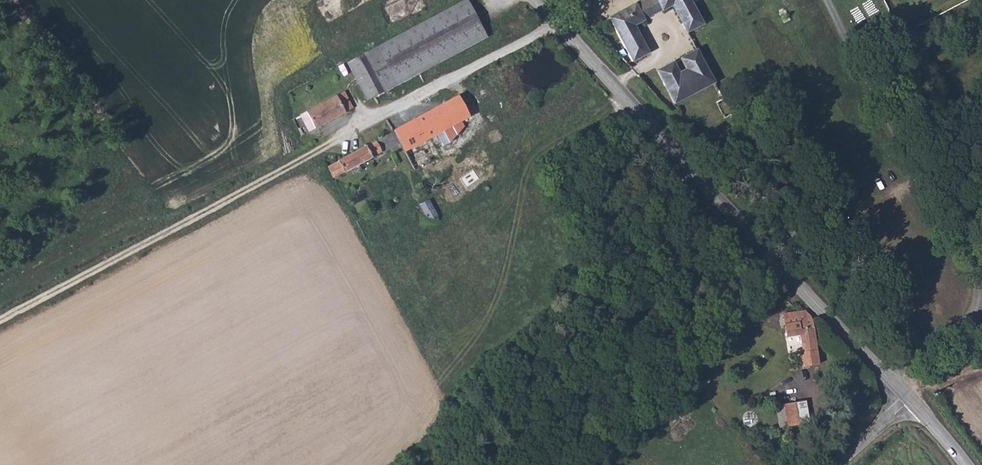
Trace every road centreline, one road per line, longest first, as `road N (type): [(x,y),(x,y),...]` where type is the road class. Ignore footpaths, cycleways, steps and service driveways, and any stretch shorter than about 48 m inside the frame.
road 1 (tertiary): [(911,402),(561,26)]
road 2 (track): [(826,0),(945,267),(946,299),(897,386)]
road 3 (track): [(337,143),(0,321)]
road 4 (unclassified): [(561,26),(337,143)]

